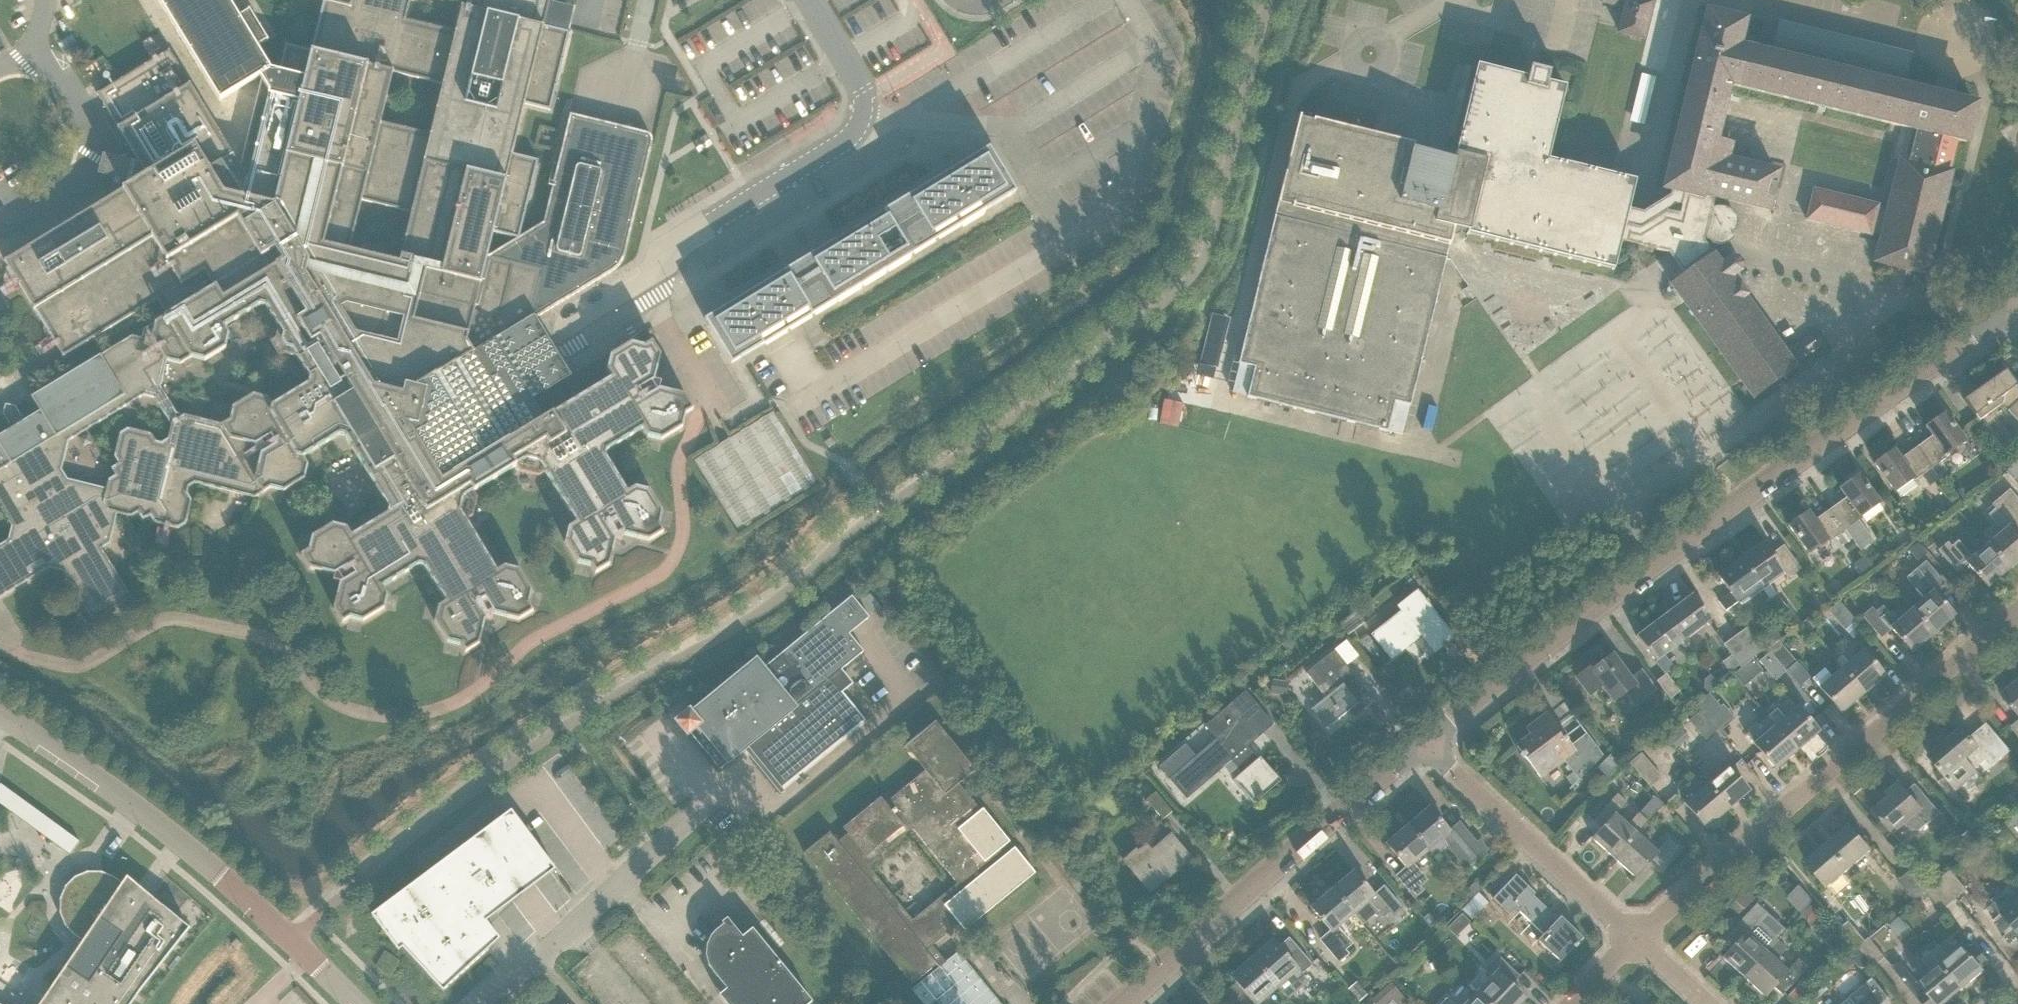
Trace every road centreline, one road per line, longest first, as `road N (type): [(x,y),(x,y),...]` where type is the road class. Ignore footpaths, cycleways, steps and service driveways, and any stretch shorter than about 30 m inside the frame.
road 1 (unclassified): [(1421,742),(2010,310)]
road 2 (residential): [(1626,932),(2017,603)]
road 3 (unclassified): [(356,1003),(162,827),(0,714)]
road 4 (unclassified): [(1128,1003),(1421,742)]
road 5 (unclassified): [(1626,932),(1421,742)]
road 6 (residential): [(490,1003),(690,818)]

